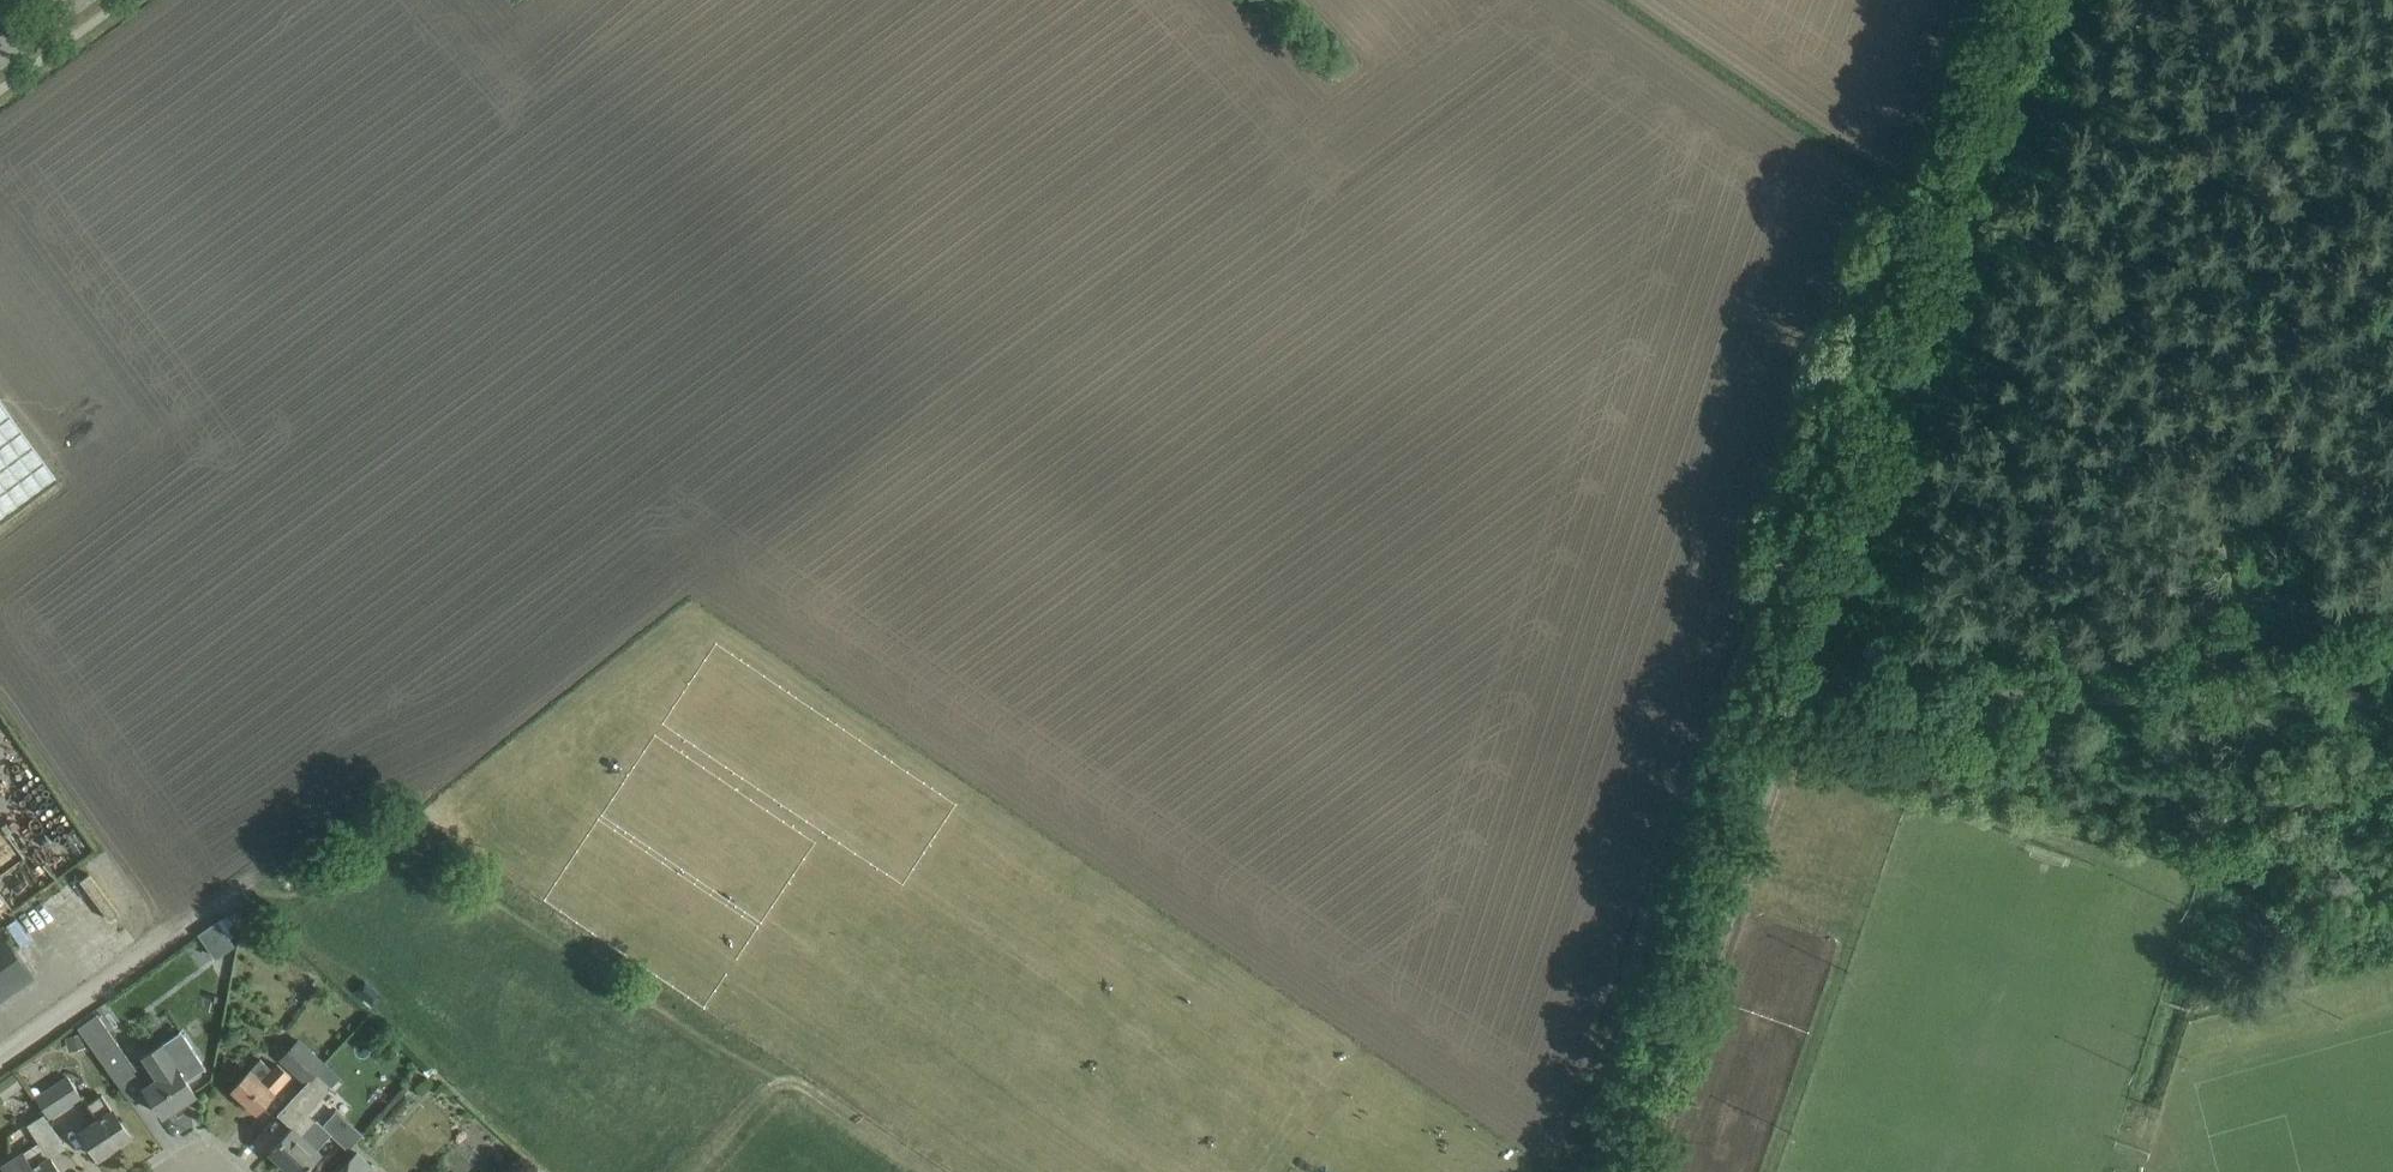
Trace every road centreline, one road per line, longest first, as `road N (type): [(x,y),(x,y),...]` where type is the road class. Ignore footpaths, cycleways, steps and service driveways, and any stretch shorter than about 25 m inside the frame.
road 1 (track): [(1564,1171),(1981,0)]
road 2 (track): [(931,1171),(805,1085),(780,1080),(693,1171)]

